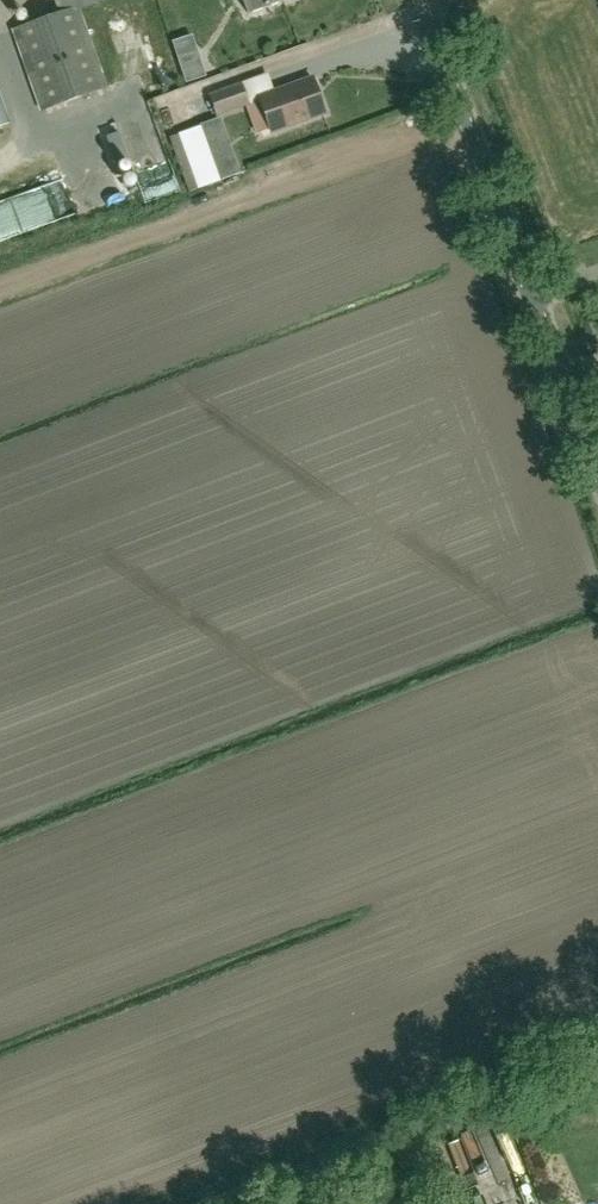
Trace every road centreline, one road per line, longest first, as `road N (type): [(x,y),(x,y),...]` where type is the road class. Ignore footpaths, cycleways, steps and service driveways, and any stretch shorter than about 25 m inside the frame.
road 1 (unclassified): [(597,472),(416,0)]

